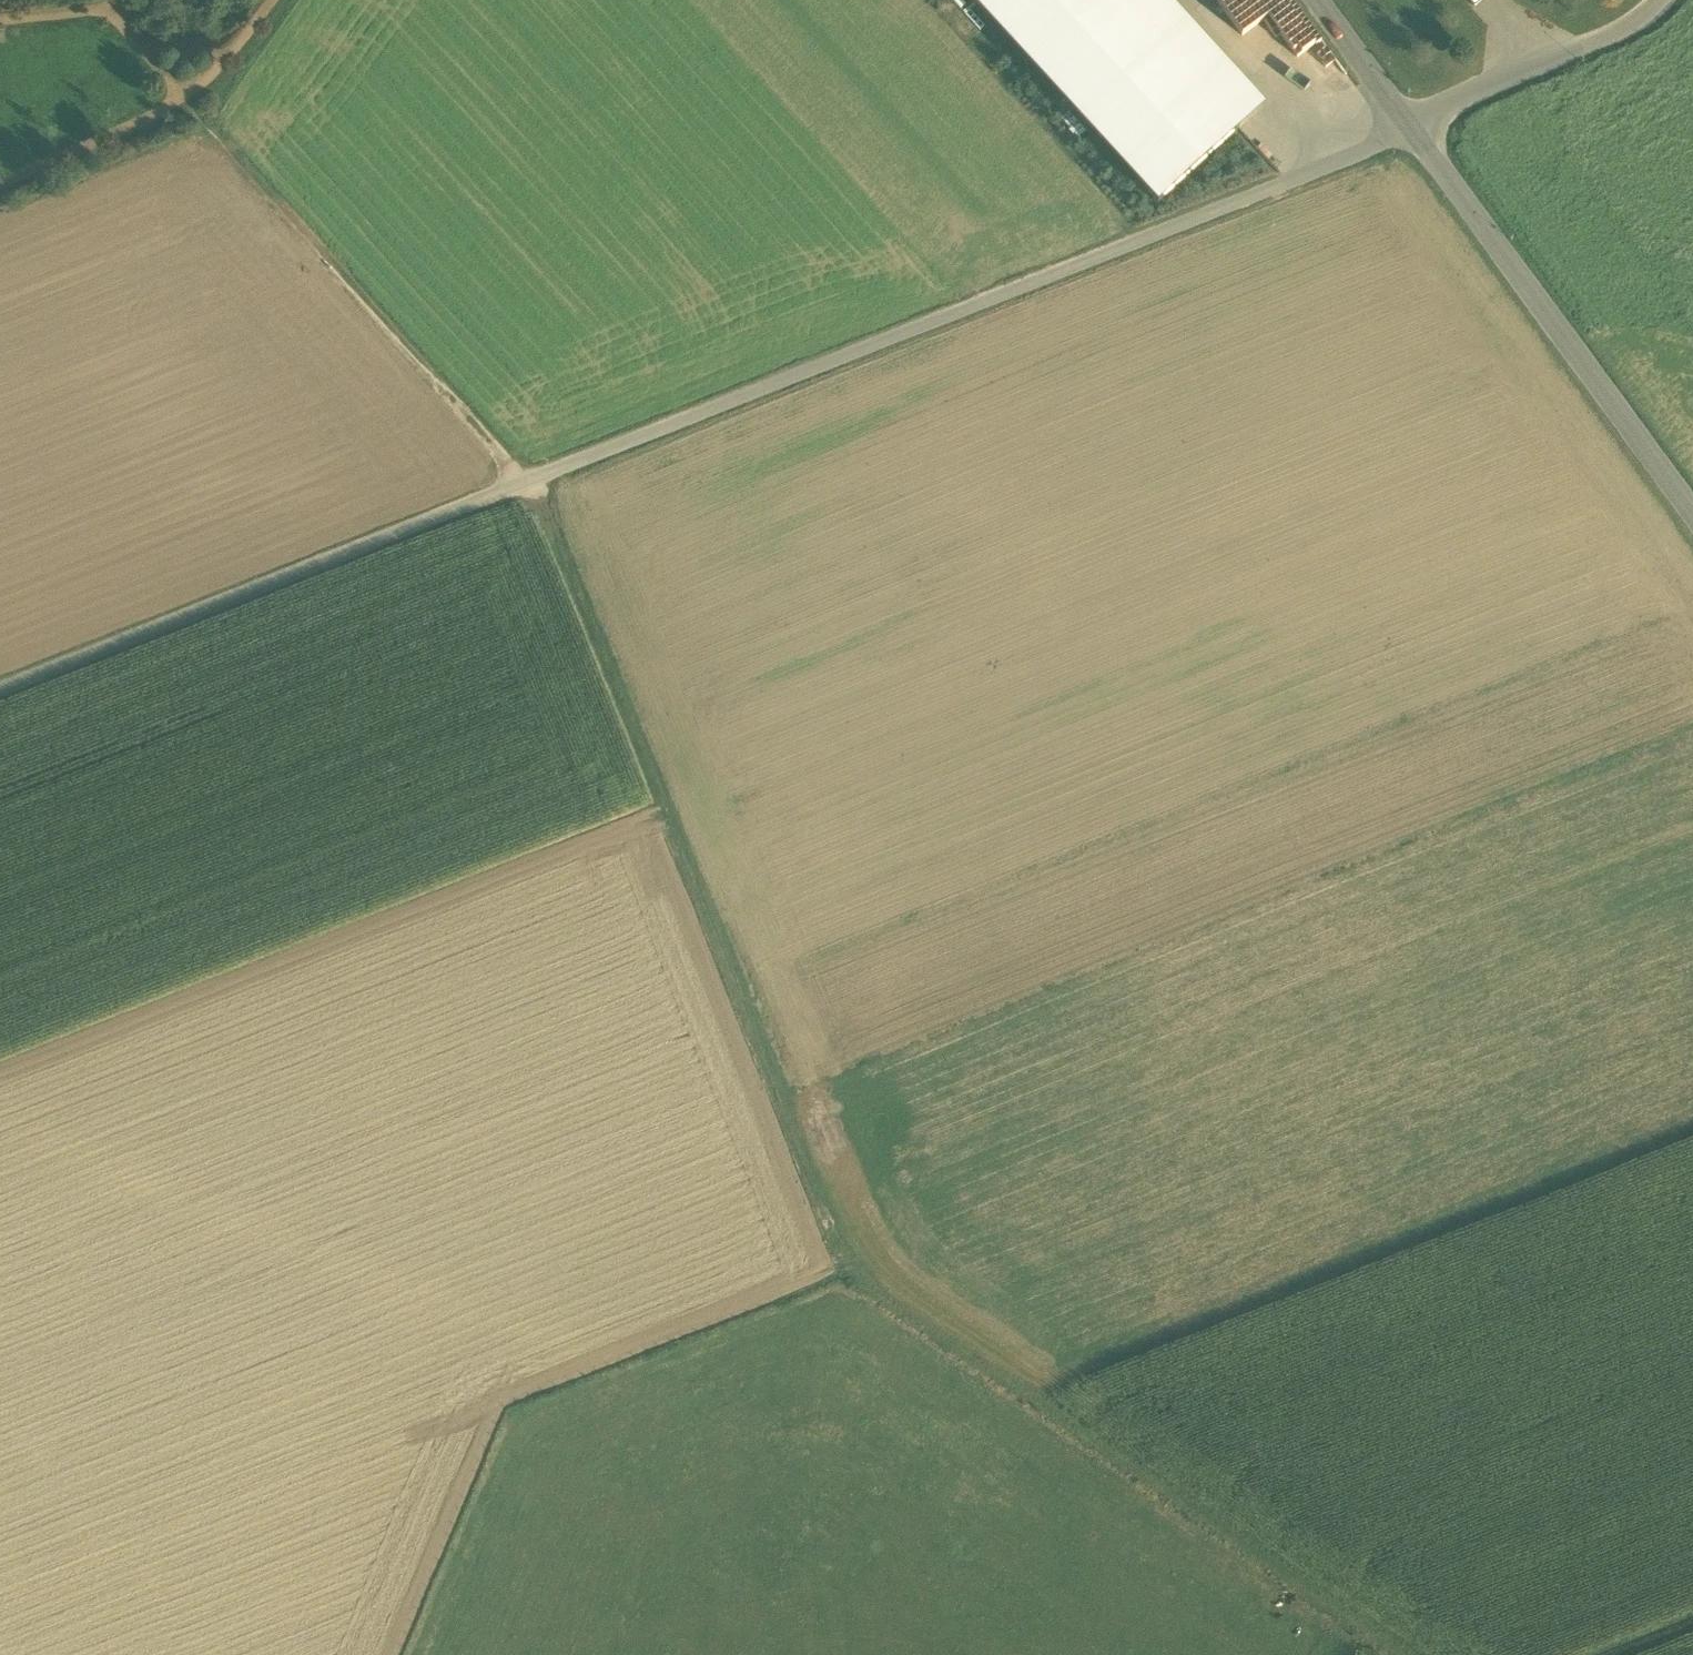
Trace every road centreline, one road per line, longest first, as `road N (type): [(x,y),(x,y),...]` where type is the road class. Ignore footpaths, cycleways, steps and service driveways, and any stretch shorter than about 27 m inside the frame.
road 1 (track): [(1397,1654),(850,1272),(531,482),(180,96)]
road 2 (track): [(1413,119),(1376,148),(0,691)]
road 3 (residential): [(1413,119),(1692,506)]
road 4 (residential): [(1663,0),(1621,33),(1413,119)]
road 5 (residential): [(1324,0),(1413,119)]

